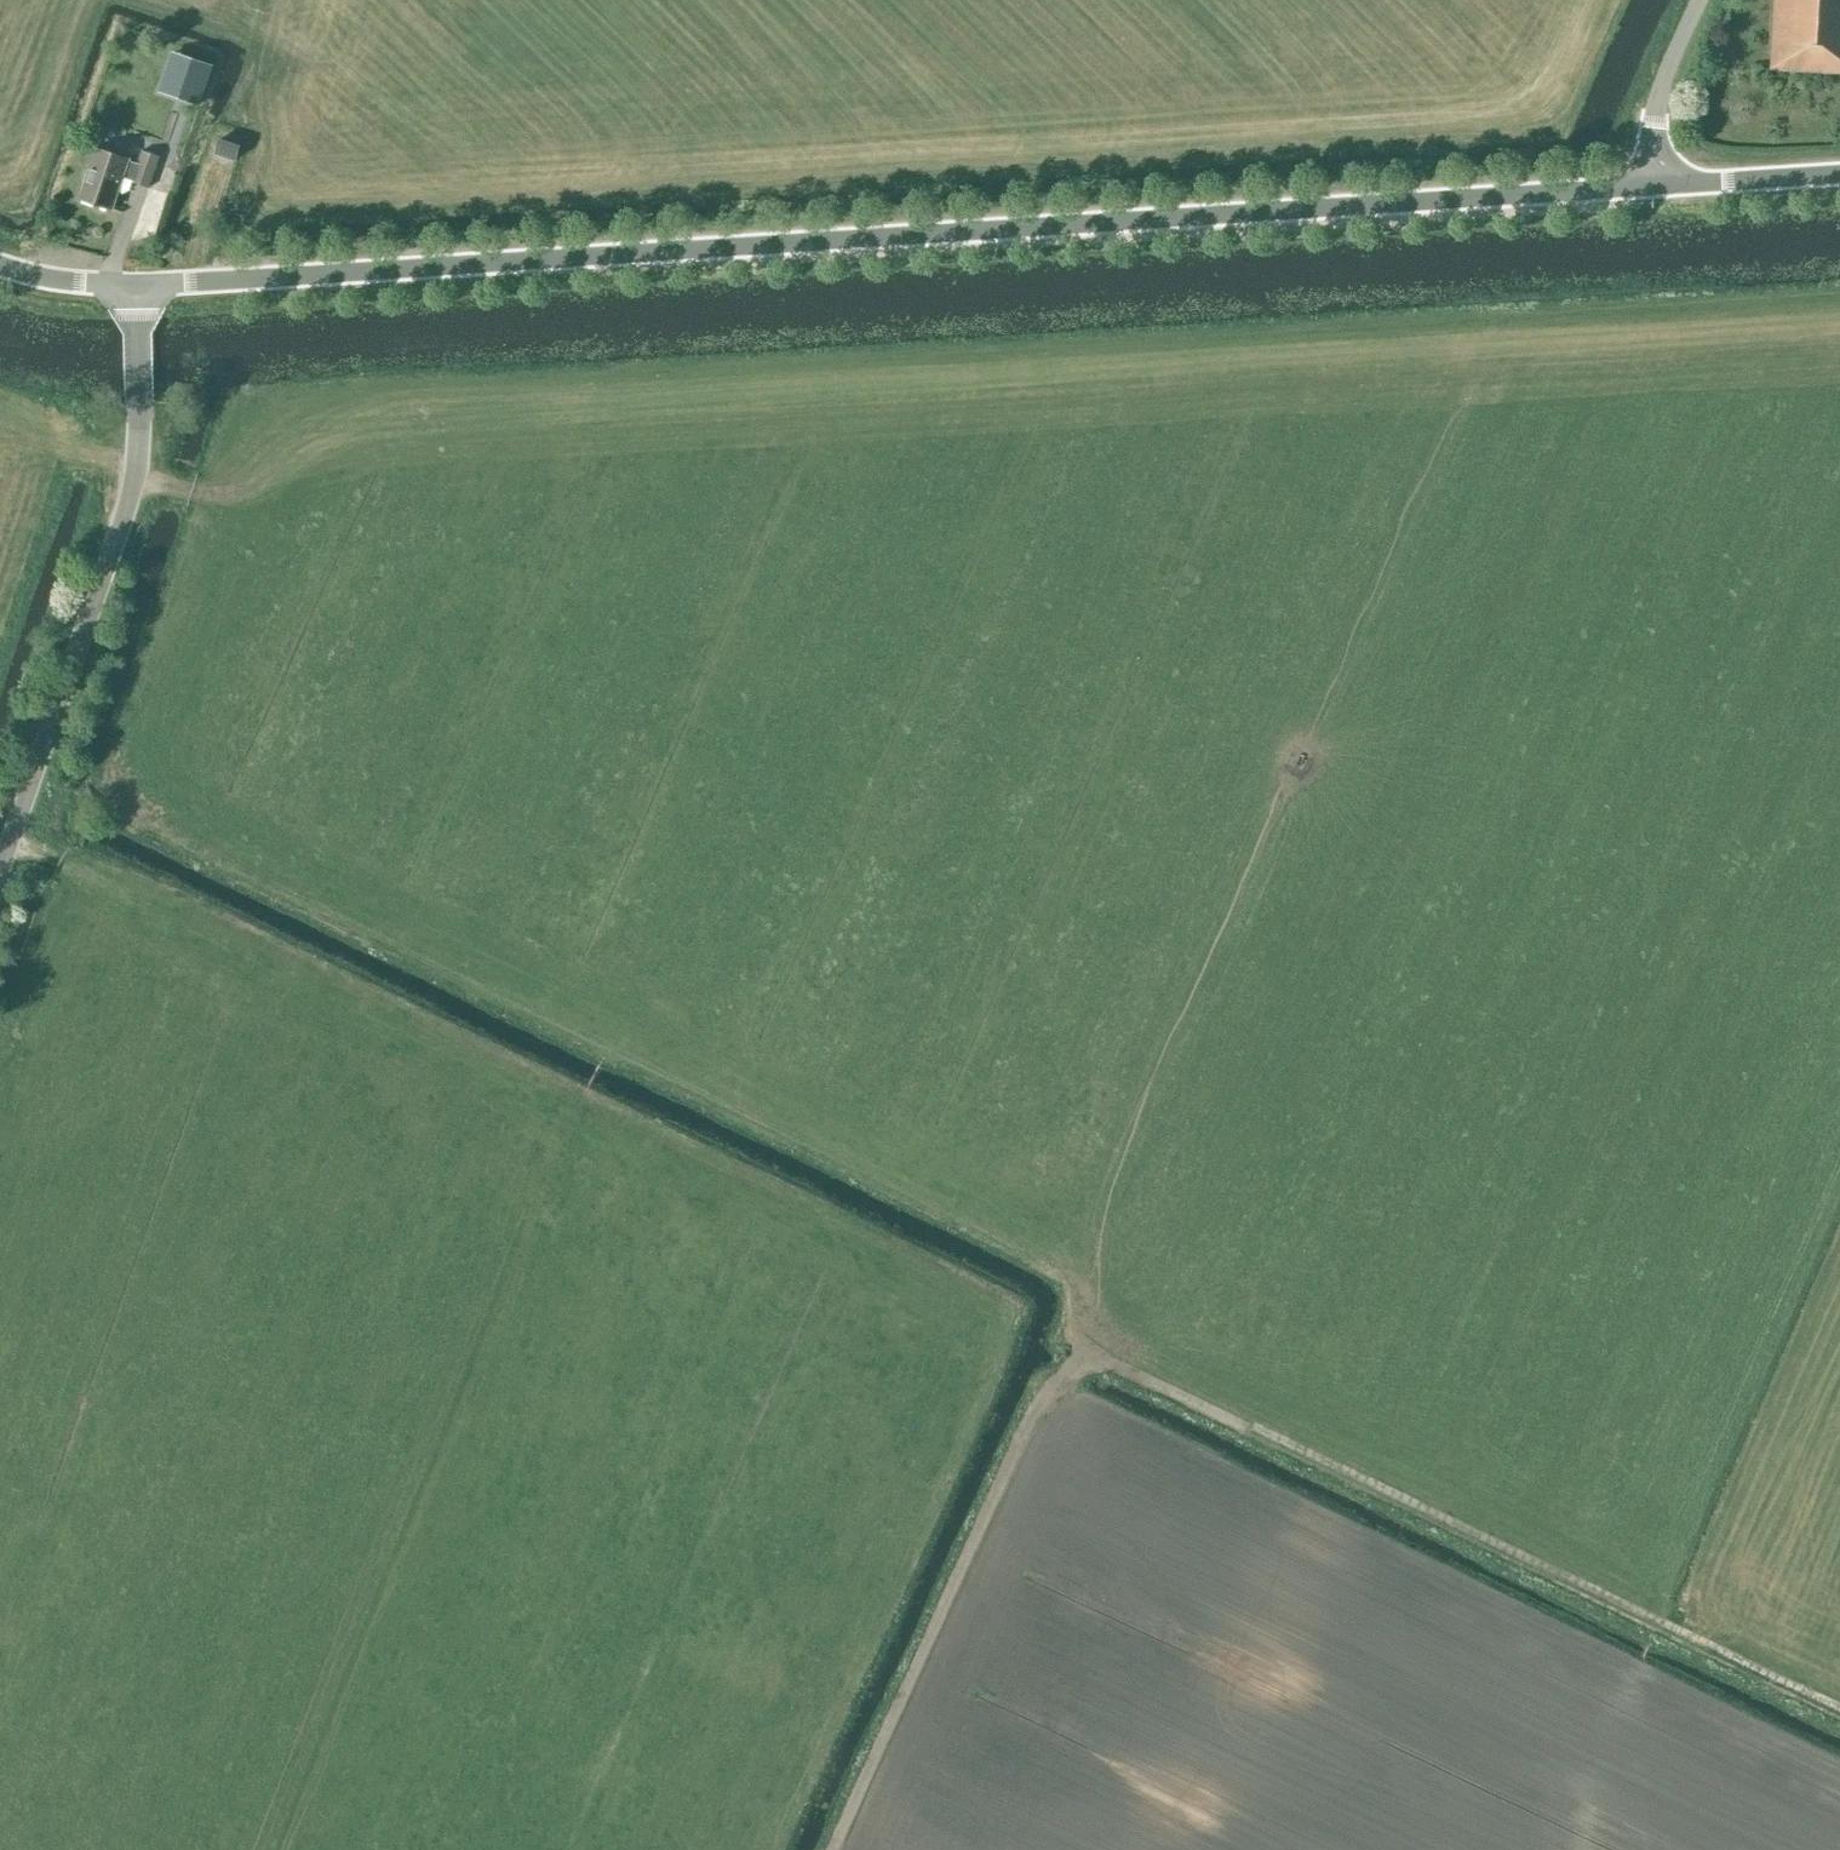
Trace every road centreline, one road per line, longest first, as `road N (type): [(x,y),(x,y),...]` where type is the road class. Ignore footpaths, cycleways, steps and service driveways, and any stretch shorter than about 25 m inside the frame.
road 1 (unclassified): [(131,290),(1652,183)]
road 2 (unclassified): [(0,850),(129,476),(139,400),(131,290)]
road 3 (unclassified): [(1652,183),(1651,109),(1701,0)]
road 4 (unclassified): [(1652,183),(1839,172)]
road 5 (unclassified): [(131,290),(54,287),(0,272)]

